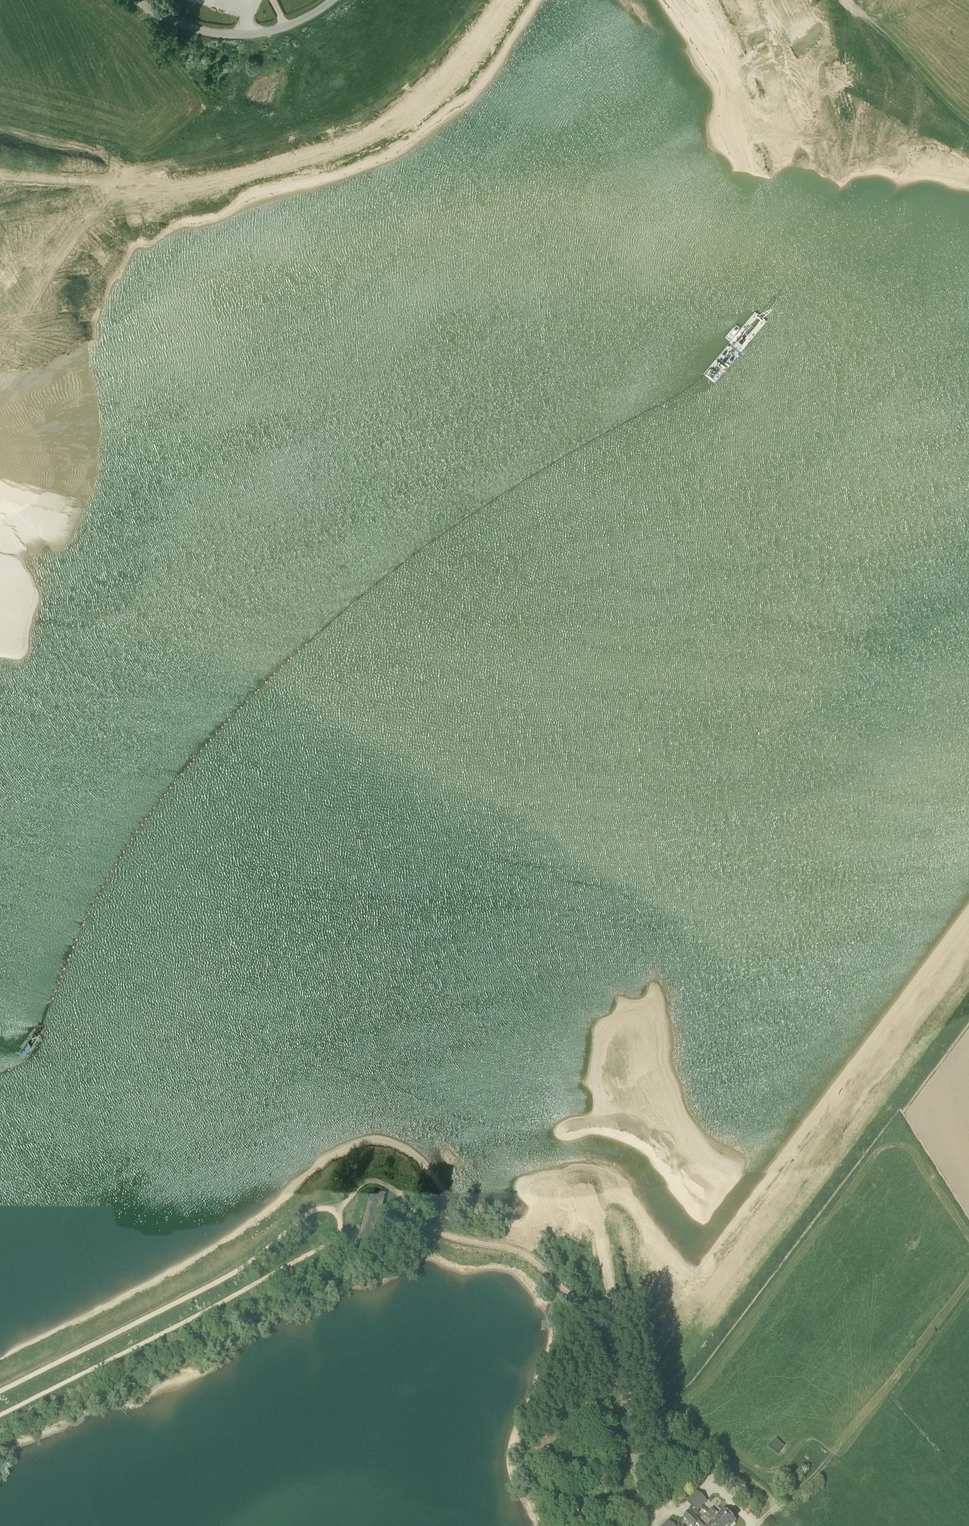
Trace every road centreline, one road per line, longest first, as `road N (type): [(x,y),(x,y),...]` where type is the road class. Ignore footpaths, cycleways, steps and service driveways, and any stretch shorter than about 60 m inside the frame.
road 1 (unclassified): [(595,1196),(651,1525)]
road 2 (track): [(746,0),(799,175),(803,222)]
road 3 (unclassified): [(333,0),(285,27),(249,35),(187,26),(135,0)]

